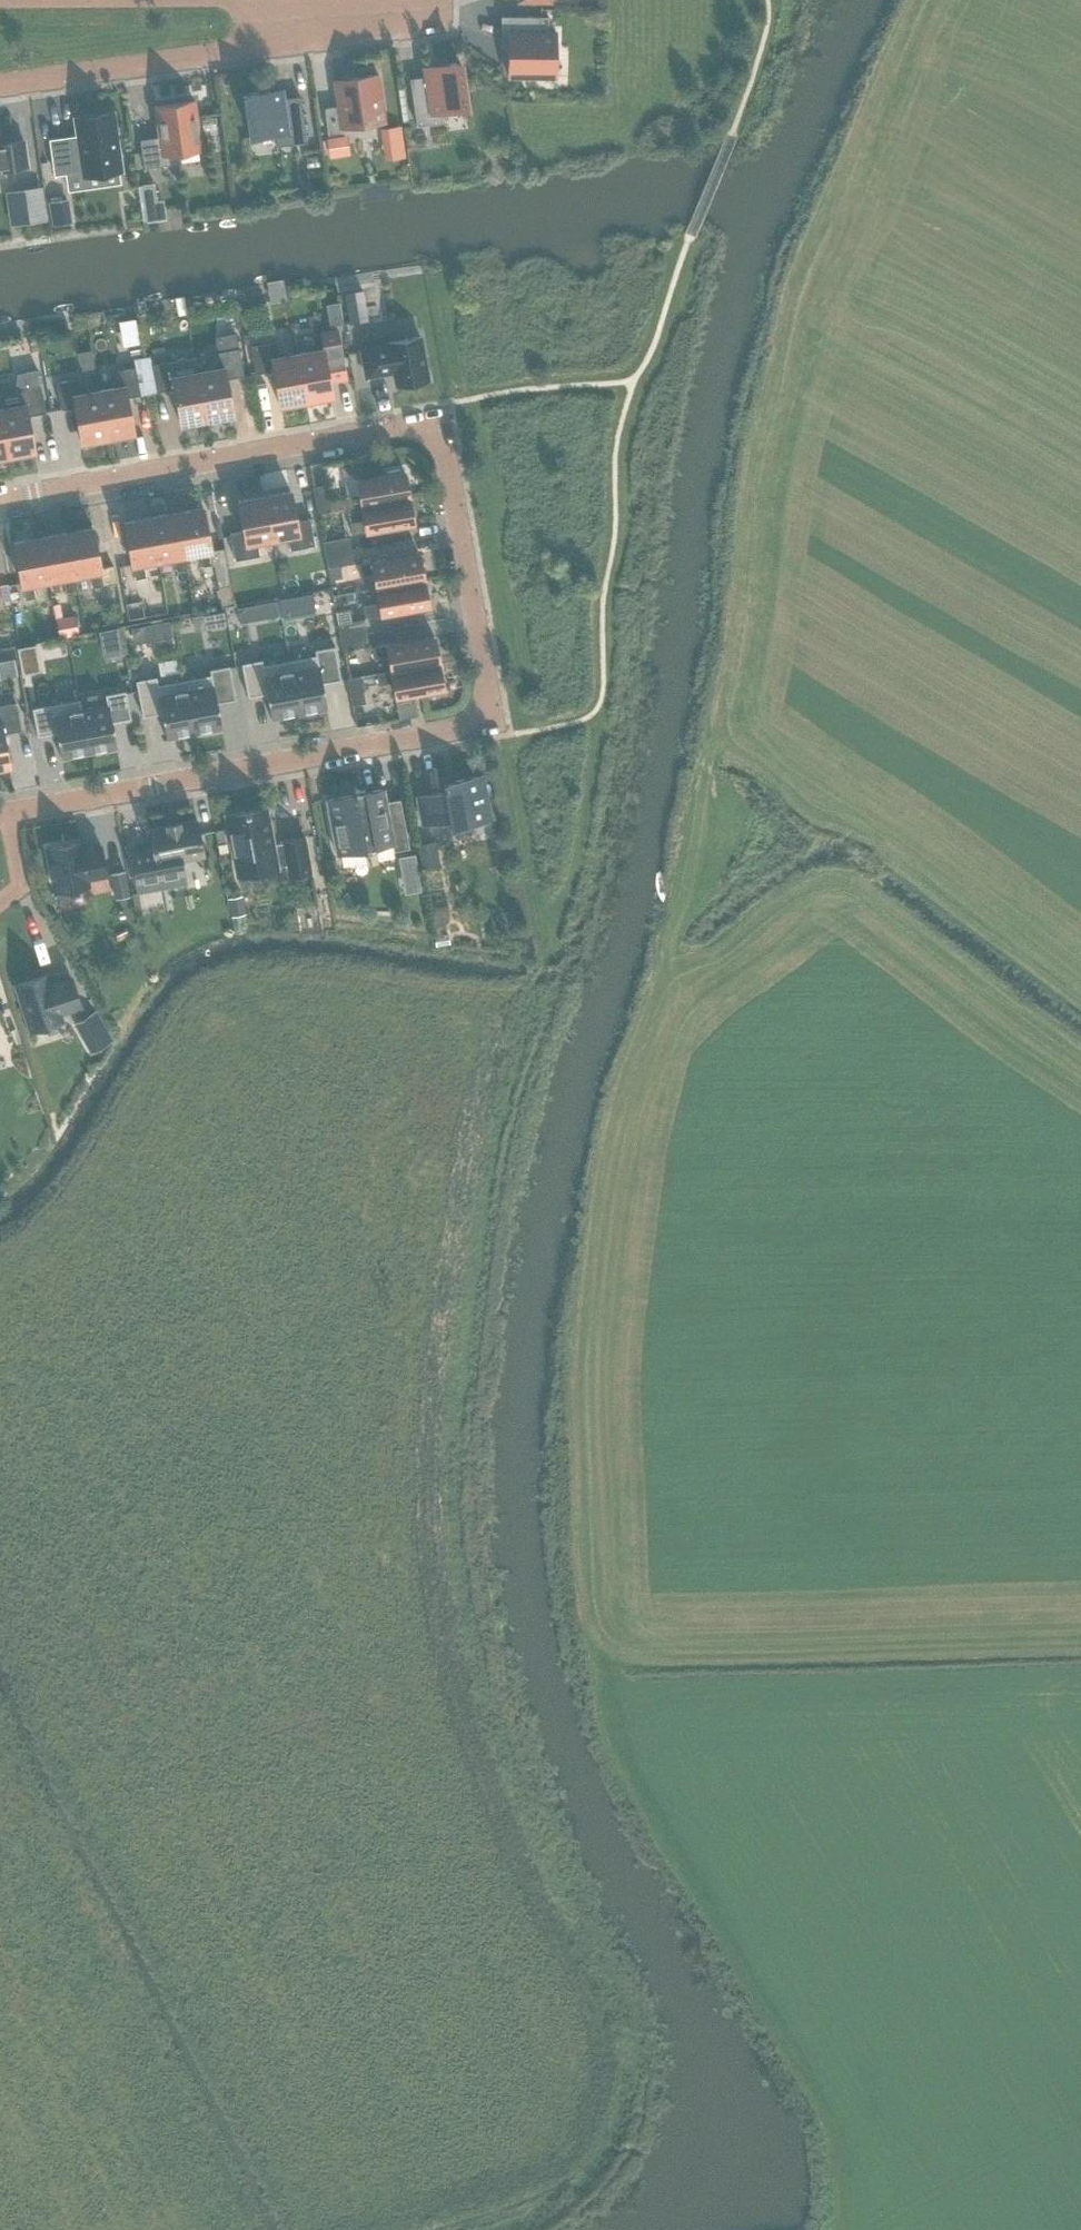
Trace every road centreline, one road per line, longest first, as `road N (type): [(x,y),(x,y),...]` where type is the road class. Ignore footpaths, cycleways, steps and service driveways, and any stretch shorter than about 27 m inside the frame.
road 1 (residential): [(0,501),(438,416),(495,723),(10,814)]
road 2 (residential): [(0,85),(260,47),(272,21)]
road 3 (residential): [(272,21),(447,11)]

